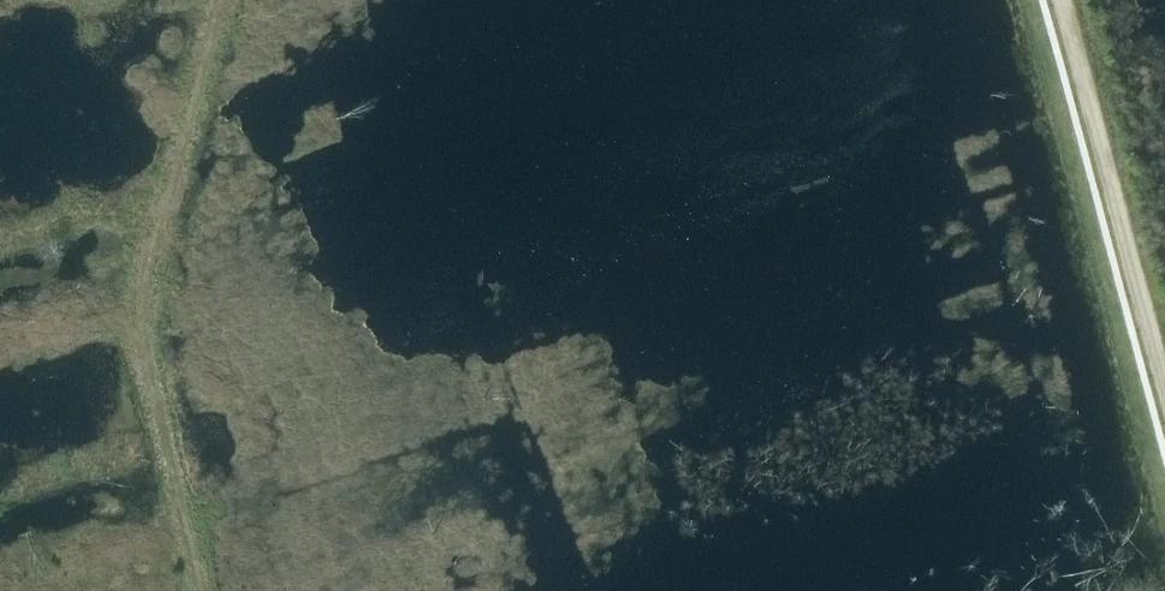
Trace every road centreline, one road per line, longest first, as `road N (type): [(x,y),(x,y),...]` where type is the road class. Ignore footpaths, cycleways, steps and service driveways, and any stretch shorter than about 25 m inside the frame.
road 1 (track): [(1075,0),(1164,332)]

